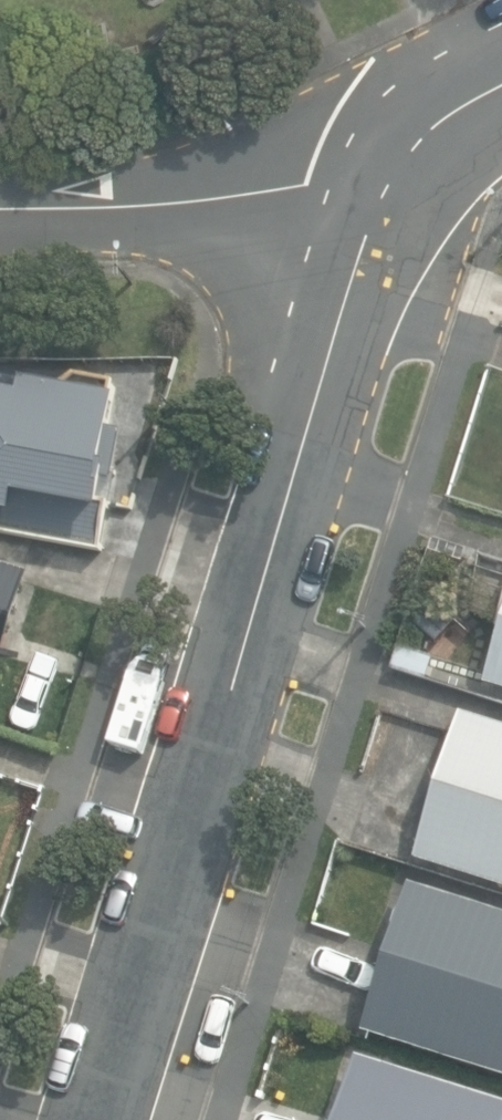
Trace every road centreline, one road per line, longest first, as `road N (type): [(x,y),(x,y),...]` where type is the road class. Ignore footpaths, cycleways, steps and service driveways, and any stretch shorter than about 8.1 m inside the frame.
road 1 (residential): [(97,1119),(384,195)]
road 2 (residential): [(384,195),(312,184),(156,203),(0,209)]
road 3 (residential): [(384,195),(425,136),(501,85)]

